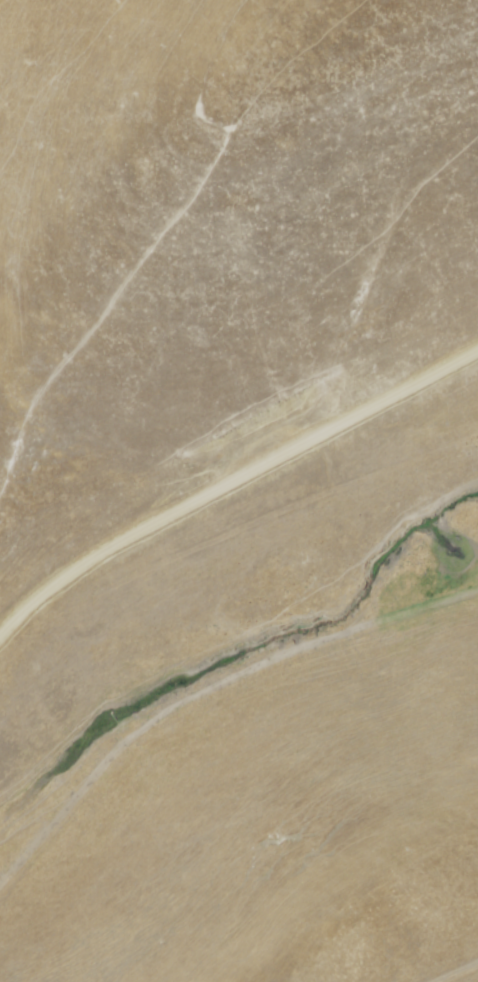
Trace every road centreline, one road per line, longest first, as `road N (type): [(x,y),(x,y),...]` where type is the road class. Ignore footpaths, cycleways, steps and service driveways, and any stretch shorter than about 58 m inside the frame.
road 1 (track): [(477,589),(301,646),(126,739),(0,885)]
road 2 (track): [(0,636),(33,598),(124,539),(477,349)]

